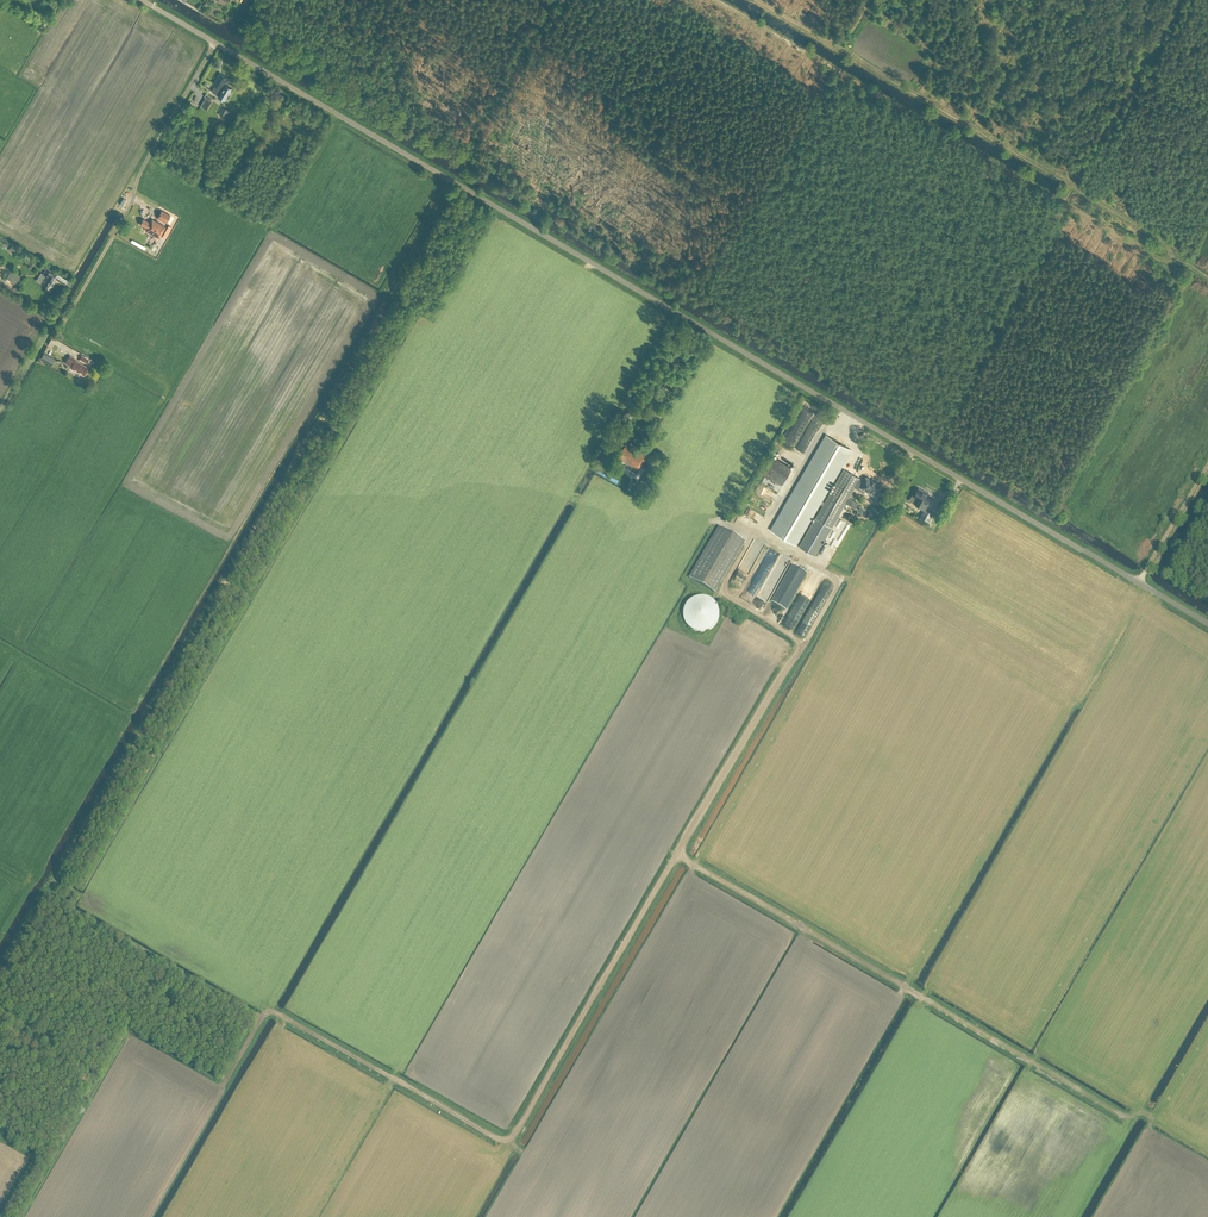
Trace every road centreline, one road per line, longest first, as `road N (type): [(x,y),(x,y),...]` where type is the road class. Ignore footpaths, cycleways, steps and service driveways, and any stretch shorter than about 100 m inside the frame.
road 1 (unclassified): [(1207,625),(143,0)]
road 2 (track): [(812,562),(833,591),(510,1139),(492,1137),(274,1011)]
road 3 (track): [(1179,261),(1153,256),(715,0)]
road 4 (track): [(1207,278),(1155,235),(757,0)]
road 5 (track): [(678,856),(1128,1120)]
road 6 (track): [(1138,584),(1207,465)]
road 7 (track): [(687,318),(619,430)]

